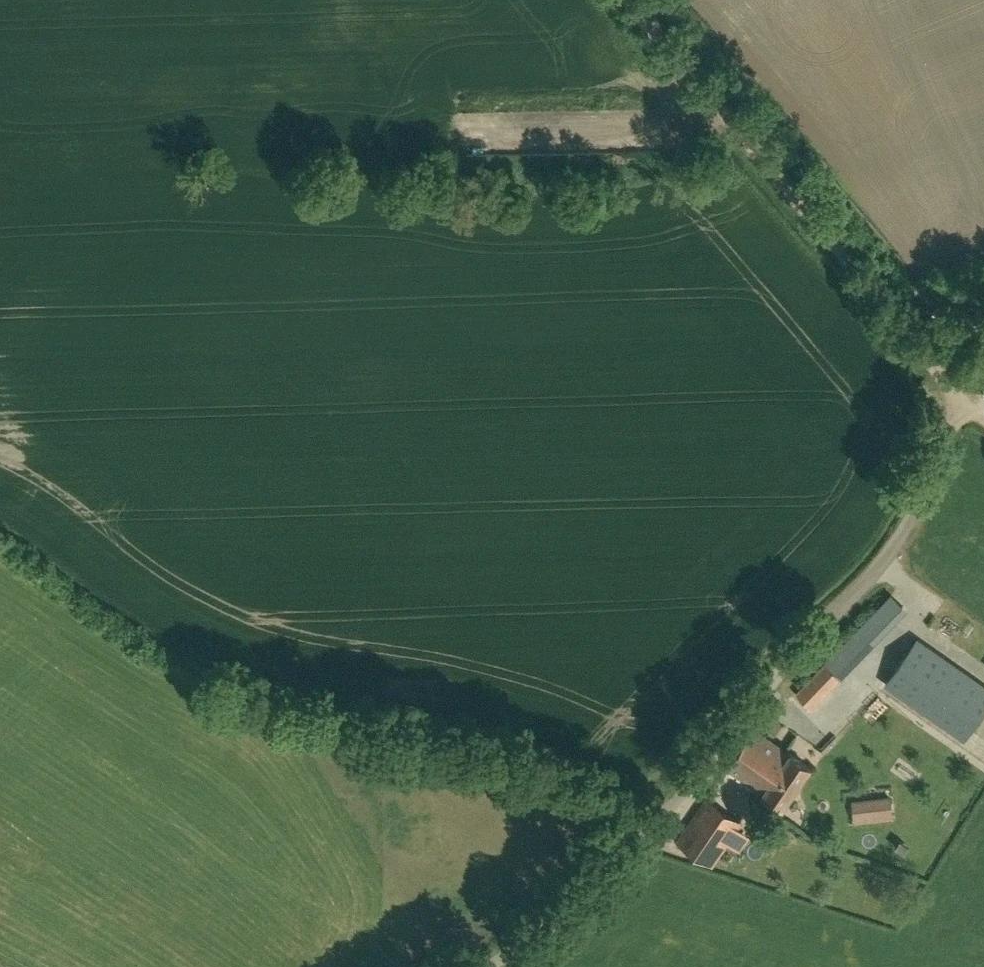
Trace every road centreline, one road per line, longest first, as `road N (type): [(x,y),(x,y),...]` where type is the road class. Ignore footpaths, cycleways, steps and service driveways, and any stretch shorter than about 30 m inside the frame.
road 1 (track): [(959,402),(626,0)]
road 2 (unclassified): [(490,966),(570,910),(660,829),(773,685)]
road 3 (track): [(959,402),(897,545),(773,685)]

